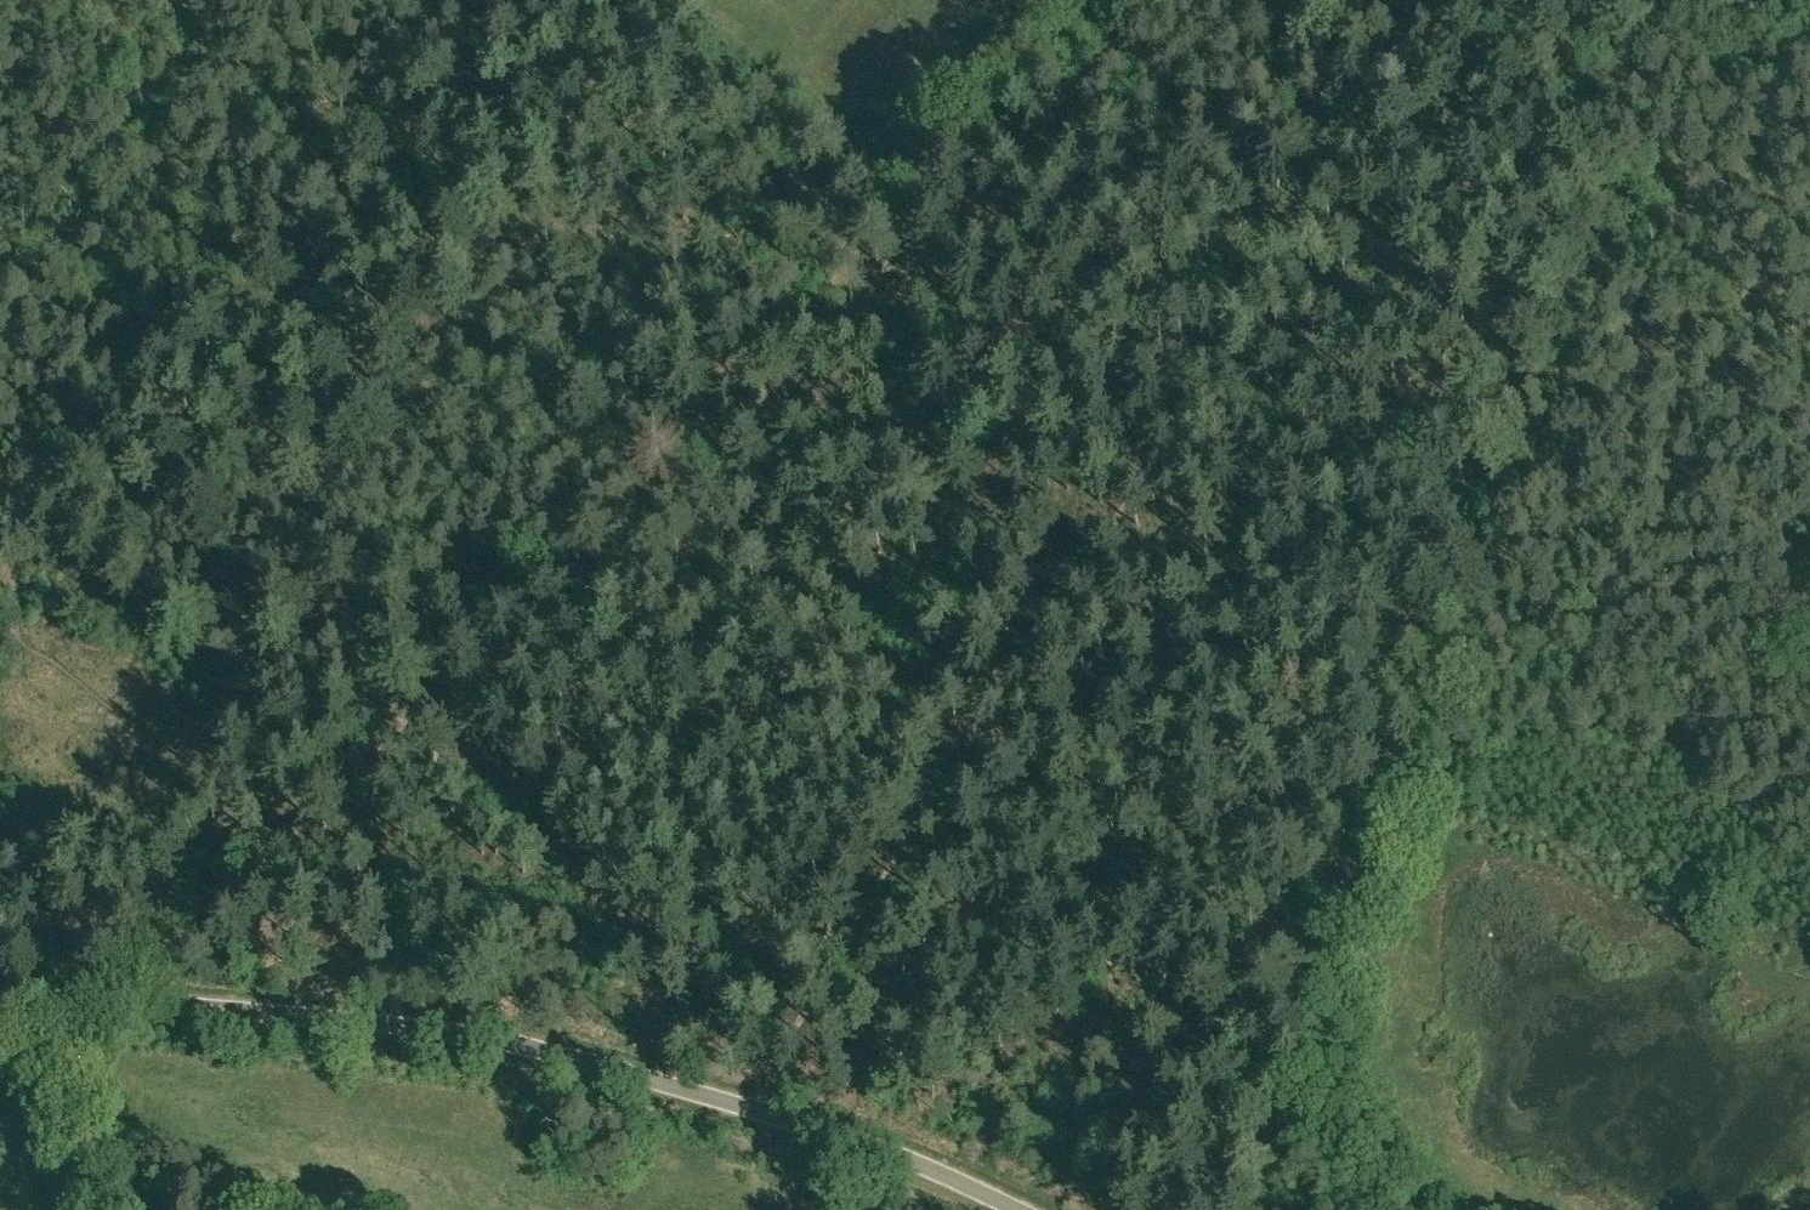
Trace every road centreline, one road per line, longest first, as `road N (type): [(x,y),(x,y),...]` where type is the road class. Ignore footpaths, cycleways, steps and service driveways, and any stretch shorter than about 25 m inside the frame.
road 1 (unclassified): [(0,1007),(119,1002),(328,1016),(553,1051),(905,1158),(1021,1209)]
road 2 (track): [(154,1209),(101,1148),(53,1004)]

